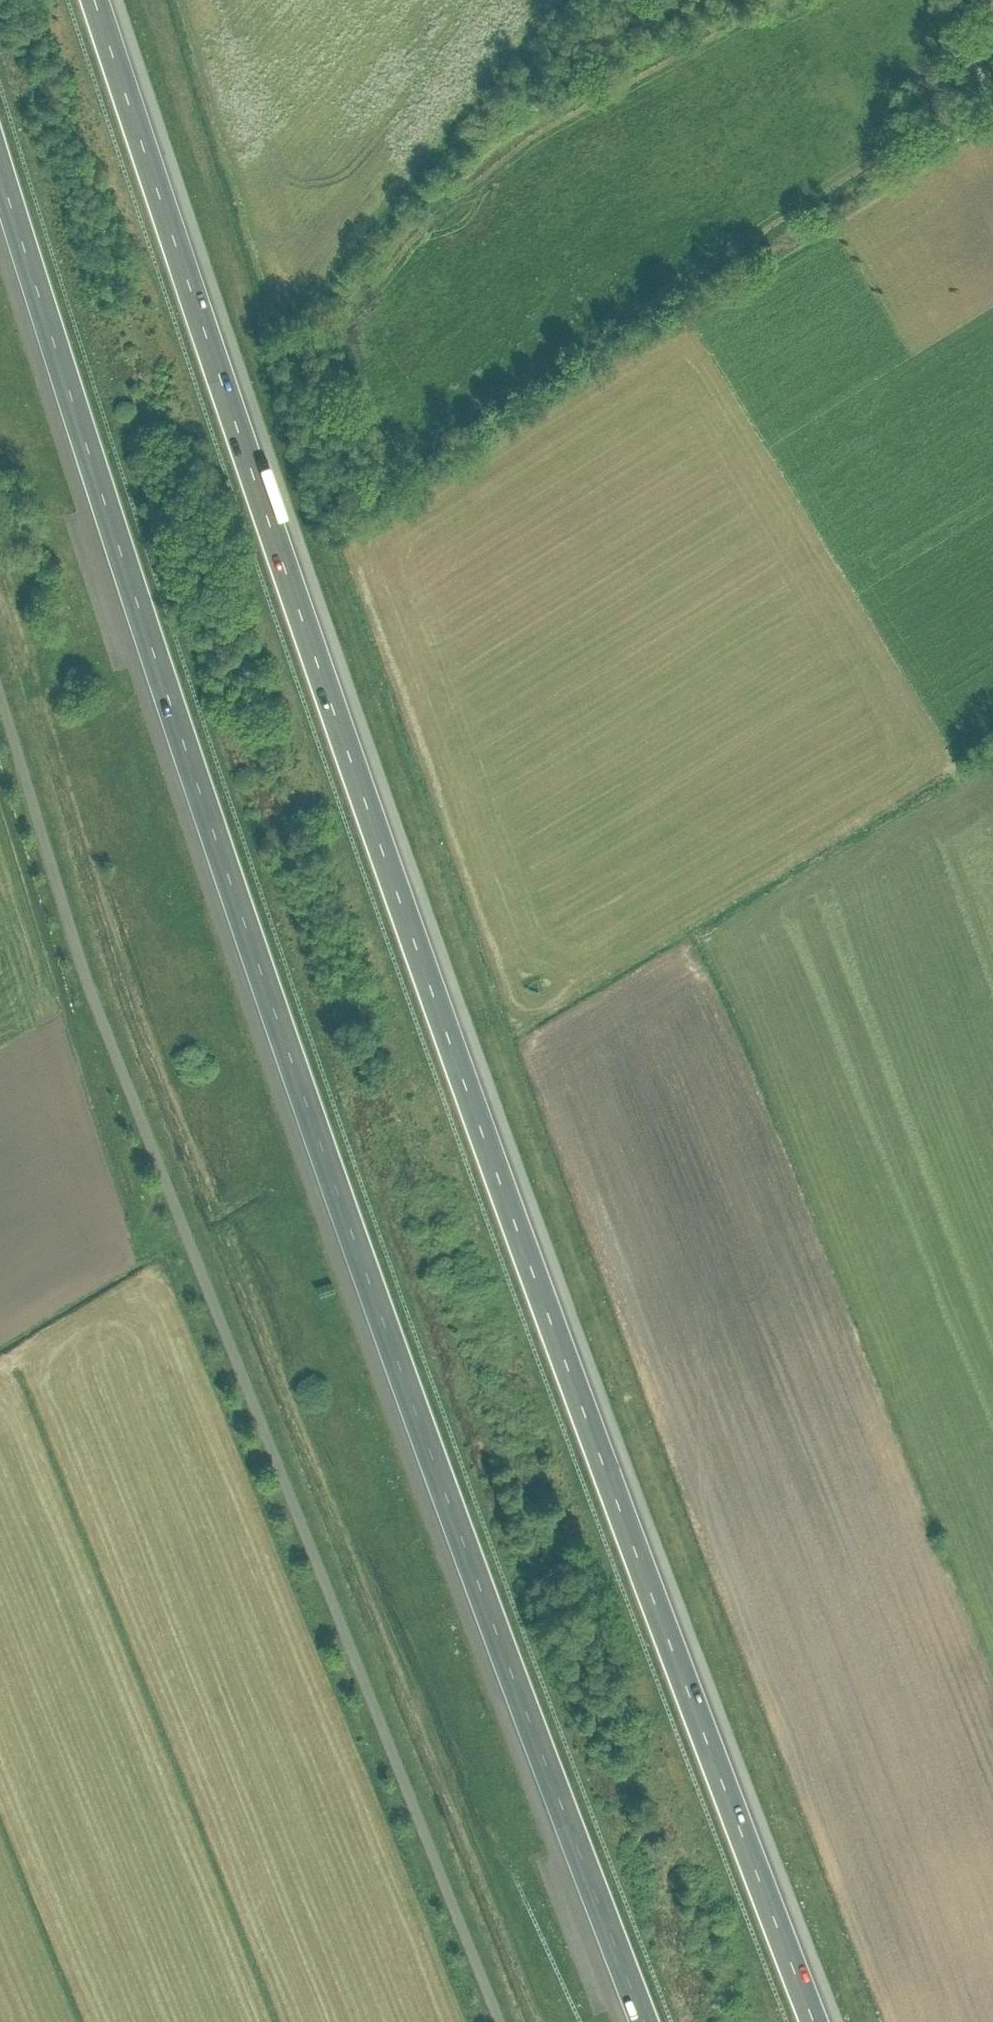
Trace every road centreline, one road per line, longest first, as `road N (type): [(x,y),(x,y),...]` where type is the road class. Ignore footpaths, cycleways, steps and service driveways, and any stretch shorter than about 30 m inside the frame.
road 1 (motorway): [(822,2021),(598,1434),(108,0)]
road 2 (motorway): [(0,181),(449,1522),(642,2021)]

